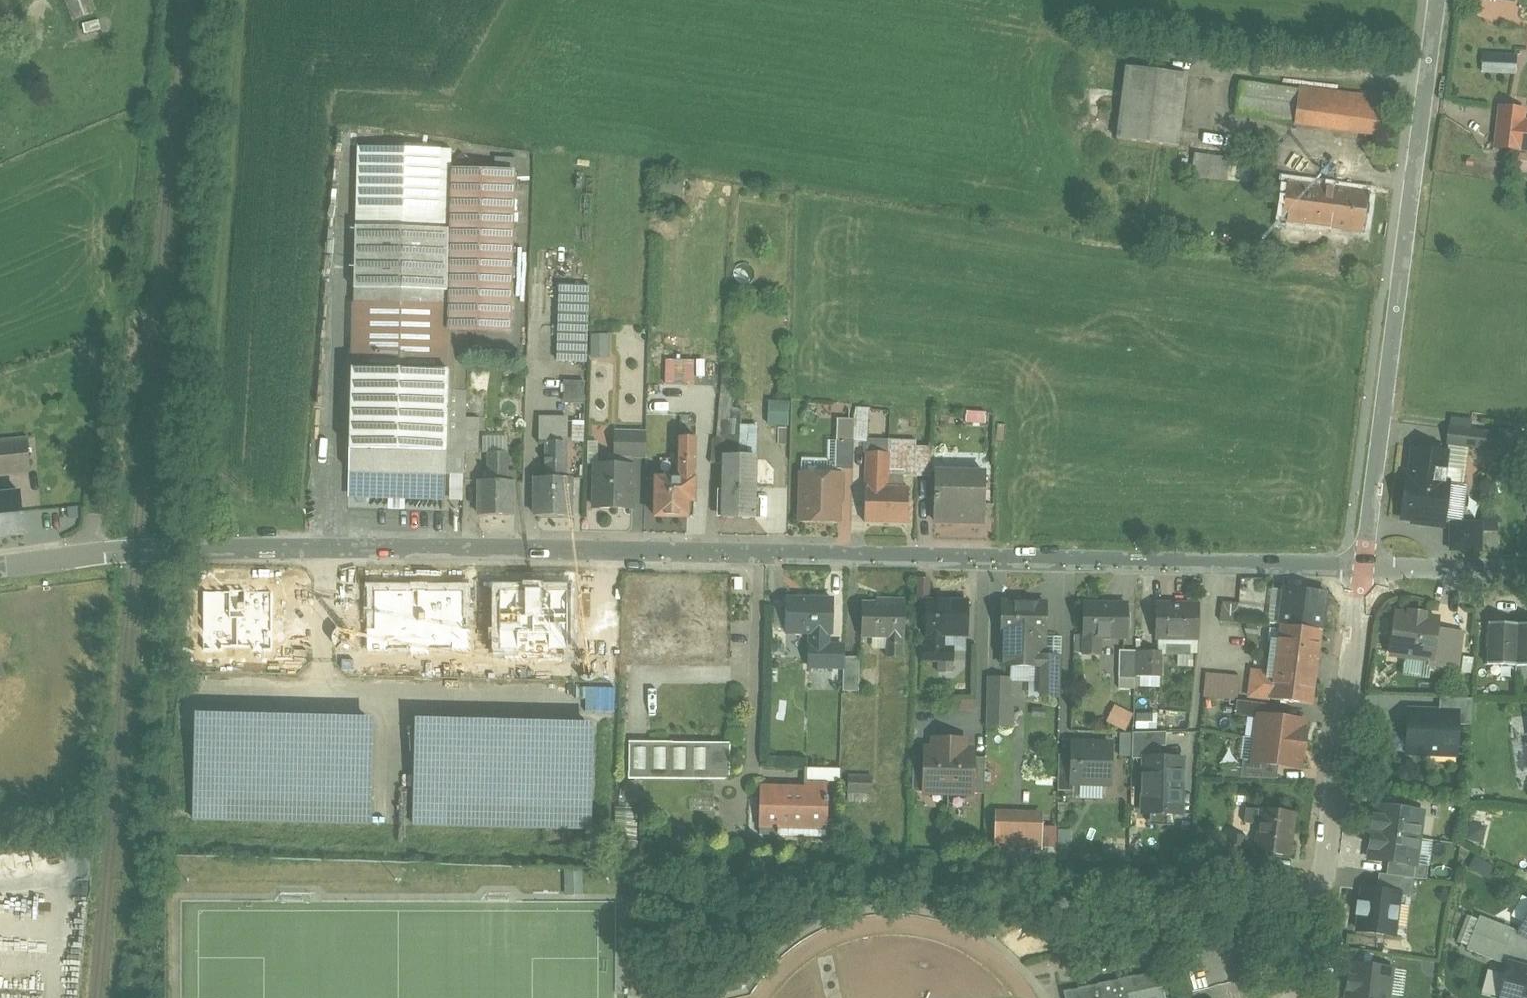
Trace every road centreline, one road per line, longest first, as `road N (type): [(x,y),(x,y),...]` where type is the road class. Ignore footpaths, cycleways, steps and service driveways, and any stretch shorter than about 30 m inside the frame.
road 1 (residential): [(1362,568),(440,546),(138,551),(0,567)]
road 2 (residential): [(1434,0),(1362,568)]
road 3 (residential): [(1362,568),(1296,997)]
road 4 (track): [(126,227),(102,555)]
road 5 (residential): [(1526,574),(1362,568)]

